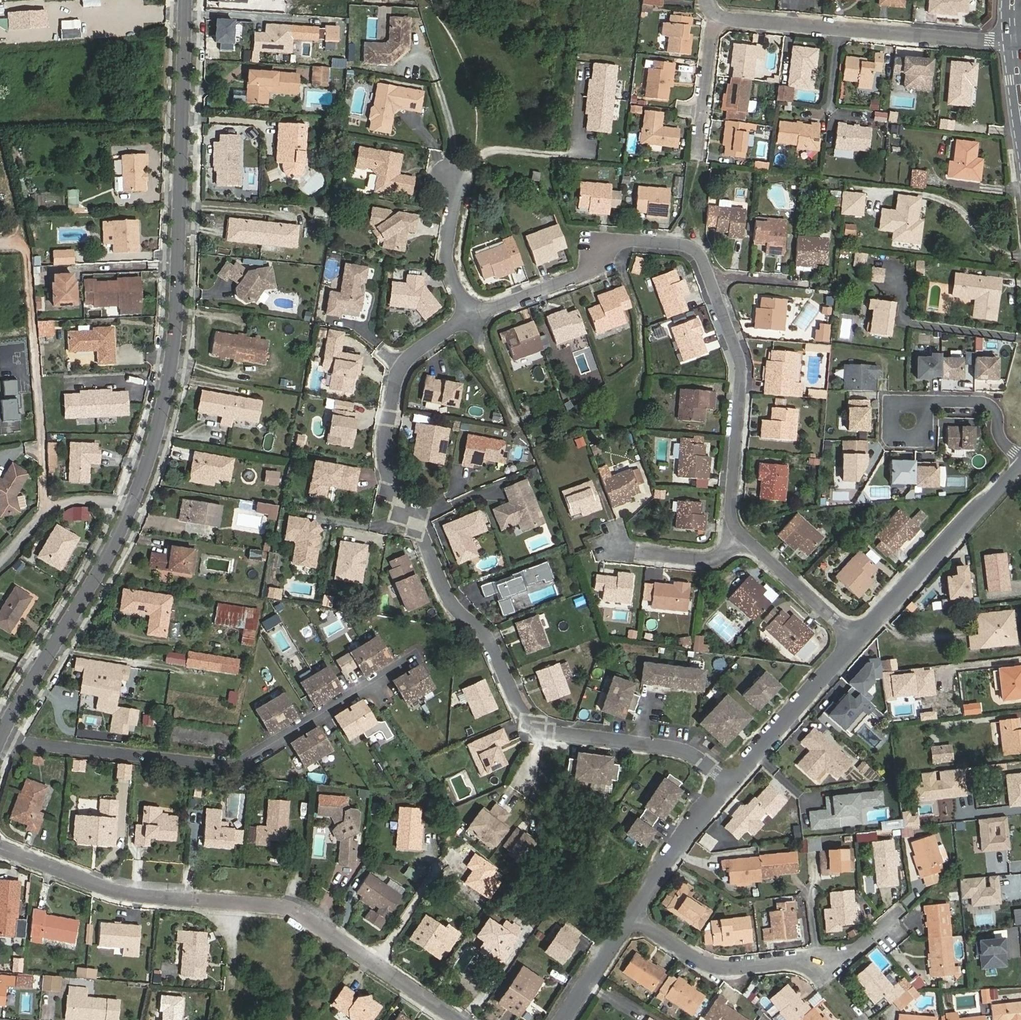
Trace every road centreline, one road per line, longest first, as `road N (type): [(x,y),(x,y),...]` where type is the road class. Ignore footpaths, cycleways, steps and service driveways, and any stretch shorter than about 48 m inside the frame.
road 1 (residential): [(732,786),(695,757),(541,730),(493,641),(455,606),(388,453),(406,358),(472,316)]
road 2 (residential): [(603,239),(690,244),(703,254),(744,378),(732,513),(743,537),(861,640)]
road 3 (tertiary): [(128,505),(173,374),(182,0)]
road 4 (unclassified): [(460,1019),(287,907),(106,887),(0,847)]
road 5 (residential): [(1,738),(235,768),(418,659)]
road 6 (residential): [(633,916),(711,966),(736,968),(861,949),(900,912)]
road 7 (residential): [(1013,38),(720,14)]
road 8 (tertiary): [(1,738),(128,505)]
road 9 (residential): [(861,640),(1020,466)]
road 10 (residential): [(732,786),(861,640)]
road 11 (residential): [(472,316),(599,266),(603,239)]
road 12 (residential): [(633,916),(732,786)]
road 13 (residential): [(0,562),(46,507),(88,498),(128,505)]
road 14 (residential): [(702,159),(720,14)]
road 15 (residential): [(472,316),(446,257),(451,178)]
road 16 (residential): [(922,409),(939,401),(992,405),(998,433),(1020,459)]
road 17 (residential): [(558,1019),(633,916)]

